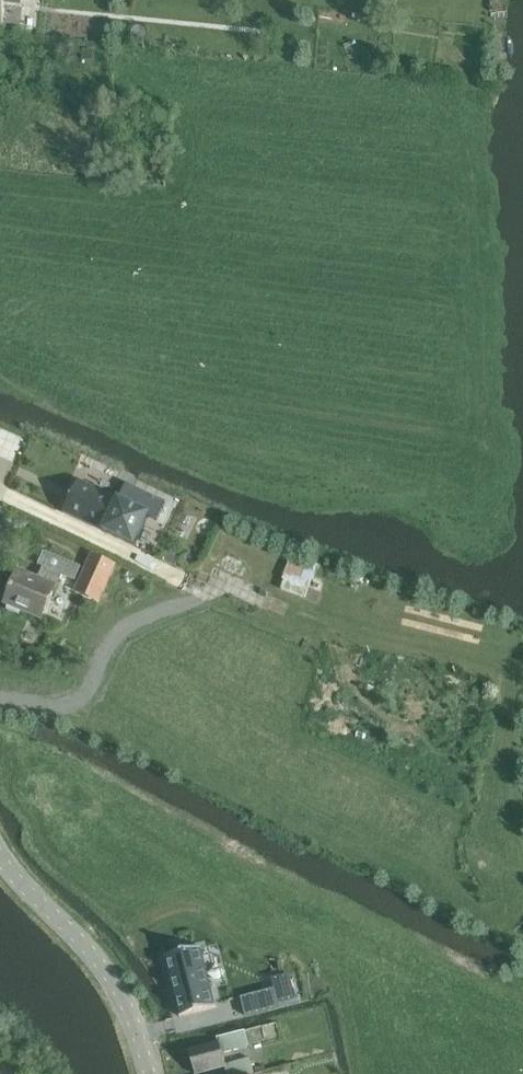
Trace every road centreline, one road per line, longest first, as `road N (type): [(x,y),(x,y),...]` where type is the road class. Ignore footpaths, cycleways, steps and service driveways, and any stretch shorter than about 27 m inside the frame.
road 1 (residential): [(157,1073),(124,999),(84,943),(17,883),(0,854)]

